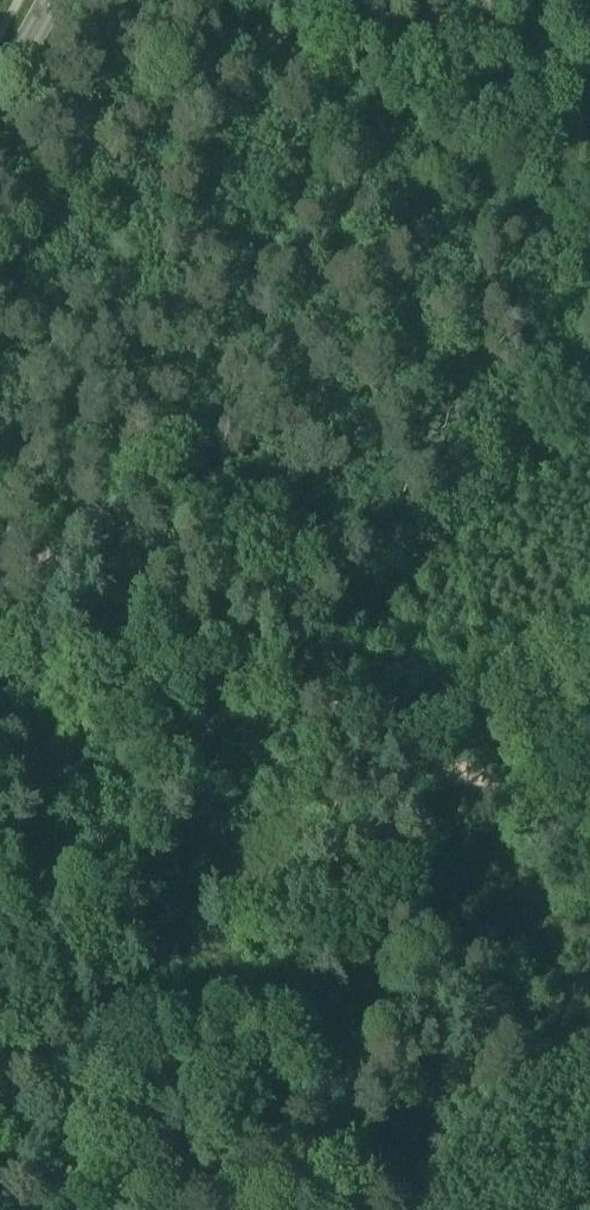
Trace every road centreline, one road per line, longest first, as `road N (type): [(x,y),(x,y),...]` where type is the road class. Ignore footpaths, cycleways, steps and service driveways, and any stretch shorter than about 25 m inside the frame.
road 1 (track): [(237,657),(0,1093)]
road 2 (track): [(589,199),(137,0)]
road 3 (track): [(237,657),(589,847)]
road 4 (track): [(0,533),(237,657)]

